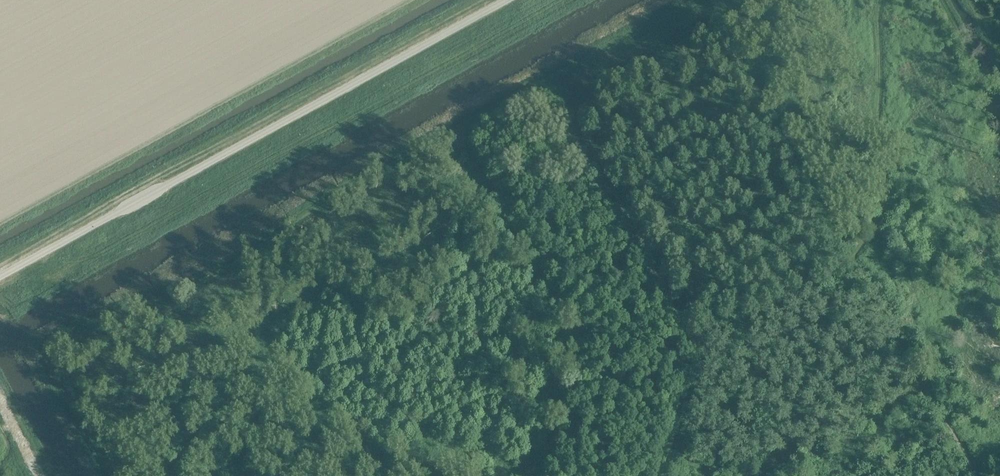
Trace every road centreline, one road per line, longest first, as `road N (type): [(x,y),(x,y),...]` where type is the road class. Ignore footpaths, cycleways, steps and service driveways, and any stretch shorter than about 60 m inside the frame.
road 1 (unclassified): [(0,279),(512,0)]
road 2 (track): [(758,0),(584,88),(538,81)]

